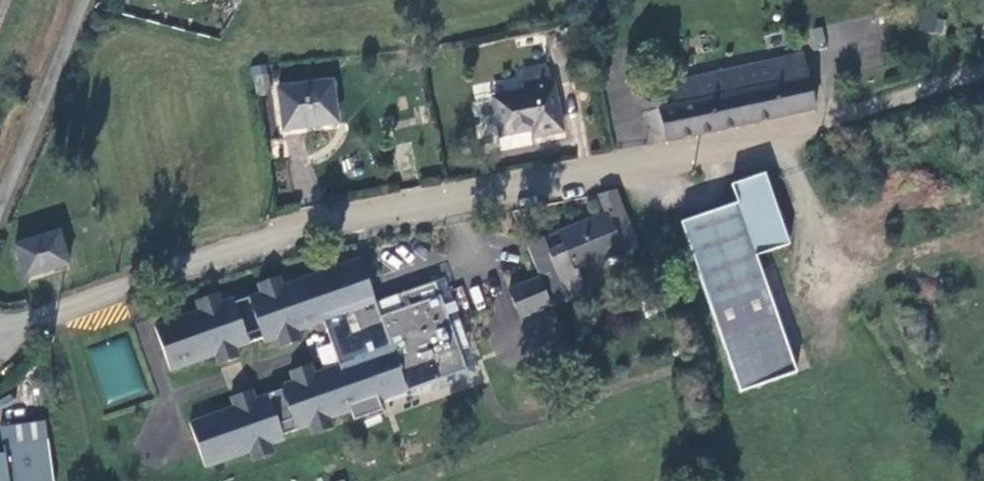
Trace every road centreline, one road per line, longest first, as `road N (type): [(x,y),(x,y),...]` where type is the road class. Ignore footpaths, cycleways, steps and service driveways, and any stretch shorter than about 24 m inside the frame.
road 1 (residential): [(983,72),(759,139),(251,240),(0,330)]
road 2 (unclassified): [(0,206),(84,0)]

